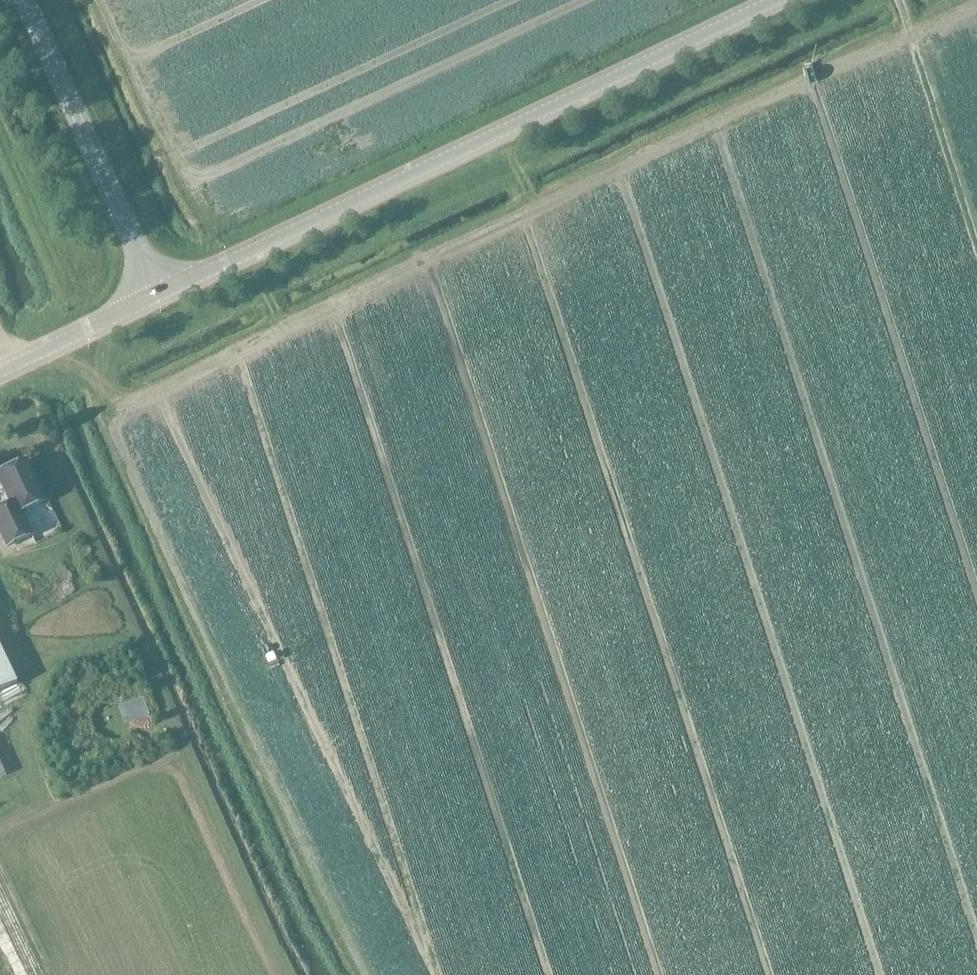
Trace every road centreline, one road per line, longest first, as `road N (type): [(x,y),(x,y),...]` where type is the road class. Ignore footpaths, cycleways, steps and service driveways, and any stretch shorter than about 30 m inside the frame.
road 1 (tertiary): [(156,297),(783,0)]
road 2 (unclassified): [(156,297),(24,0)]
road 3 (tertiary): [(0,372),(156,297)]

